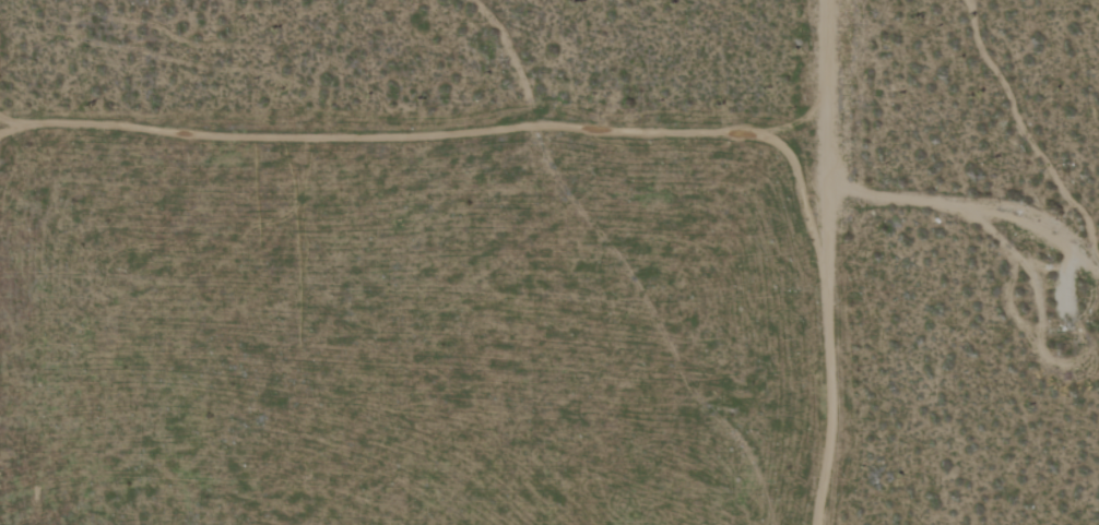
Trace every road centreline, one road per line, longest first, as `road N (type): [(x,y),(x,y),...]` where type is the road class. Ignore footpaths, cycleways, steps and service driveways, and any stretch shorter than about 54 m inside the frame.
road 1 (residential): [(0,128),(859,133)]
road 2 (track): [(814,524),(859,133),(851,0)]

